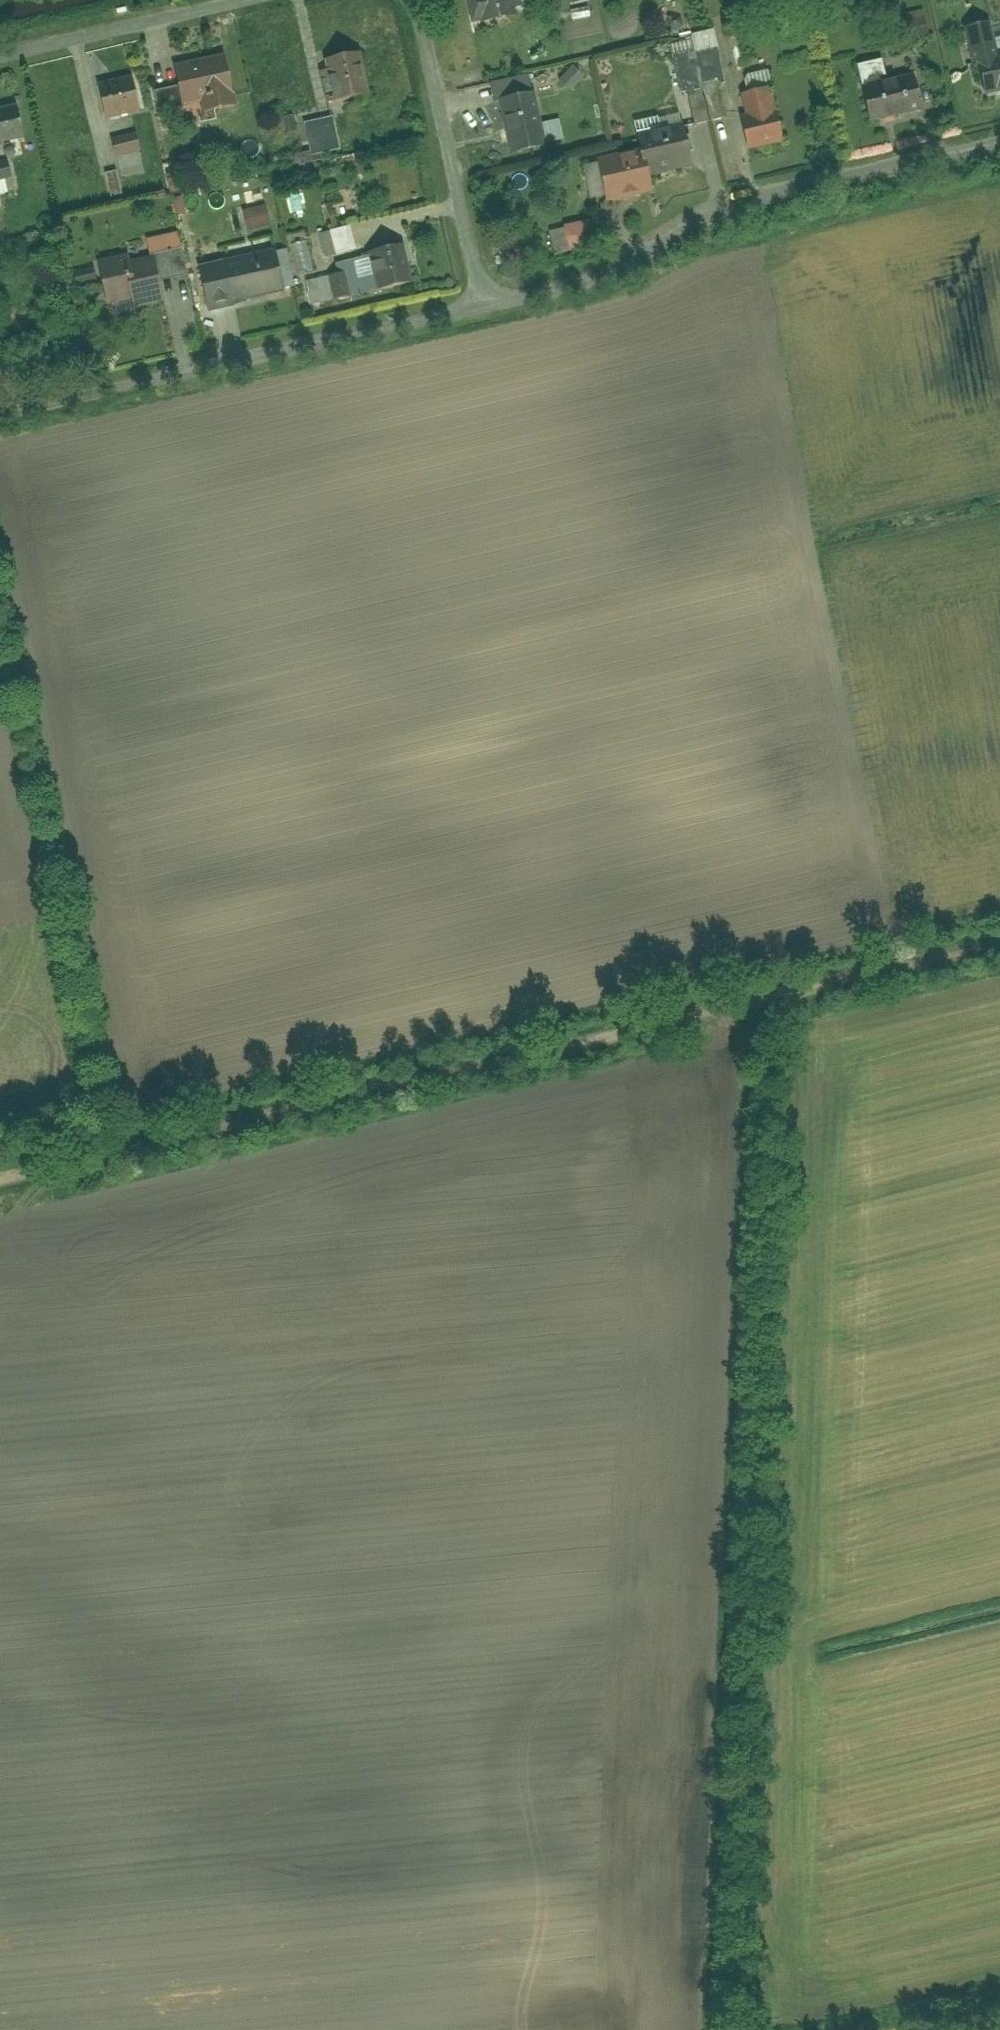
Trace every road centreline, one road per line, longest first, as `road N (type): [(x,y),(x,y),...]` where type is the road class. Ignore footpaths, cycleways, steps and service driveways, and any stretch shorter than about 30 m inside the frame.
road 1 (track): [(0,1174),(999,941)]
road 2 (residential): [(775,191),(900,792)]
road 3 (residential): [(483,307),(0,420)]
road 4 (residential): [(775,191),(726,205),(623,271),(572,291),(483,307)]
road 5 (residential): [(411,0),(483,307)]
road 6 (residential): [(0,57),(237,0)]
road 7 (residential): [(999,138),(775,191)]

